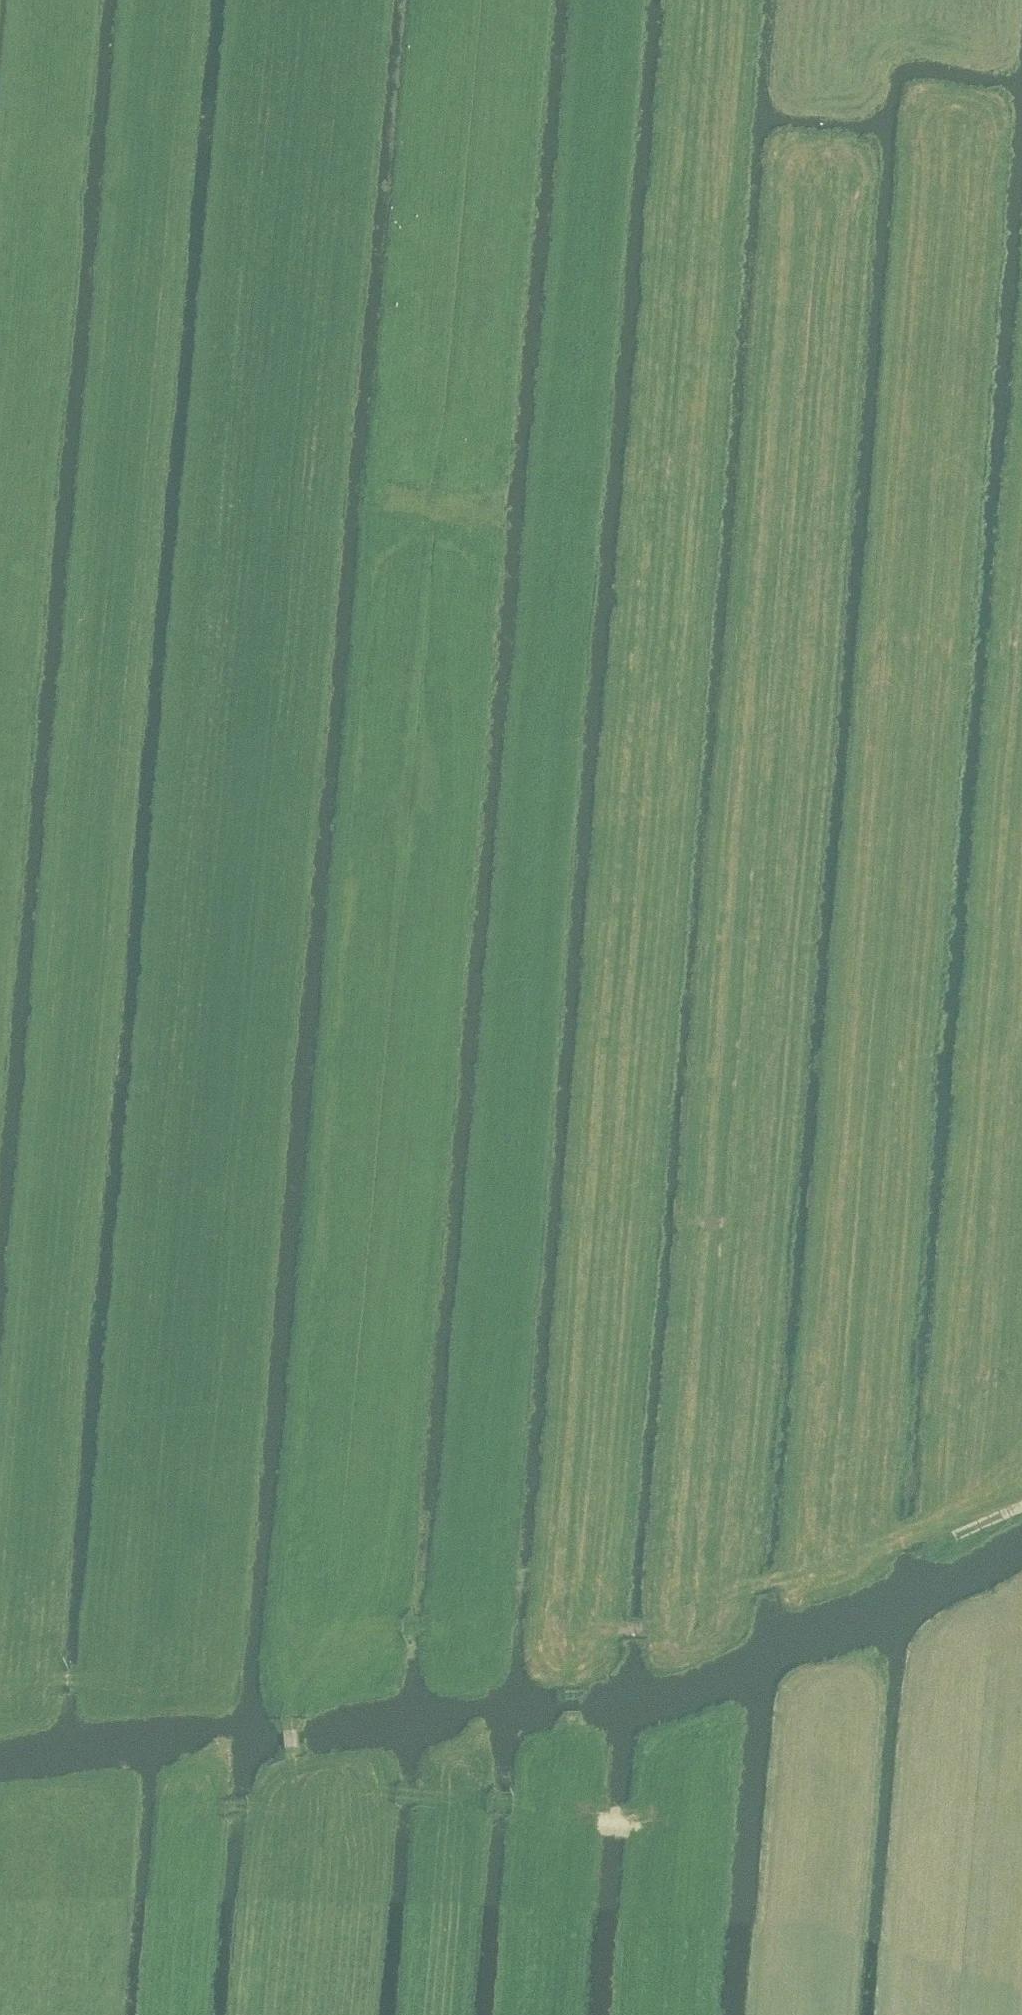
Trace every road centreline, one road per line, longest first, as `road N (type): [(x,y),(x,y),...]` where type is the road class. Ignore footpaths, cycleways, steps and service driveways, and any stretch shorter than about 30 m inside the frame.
road 1 (track): [(1021,1504),(735,1597),(681,1626),(579,1630),(553,2014)]

